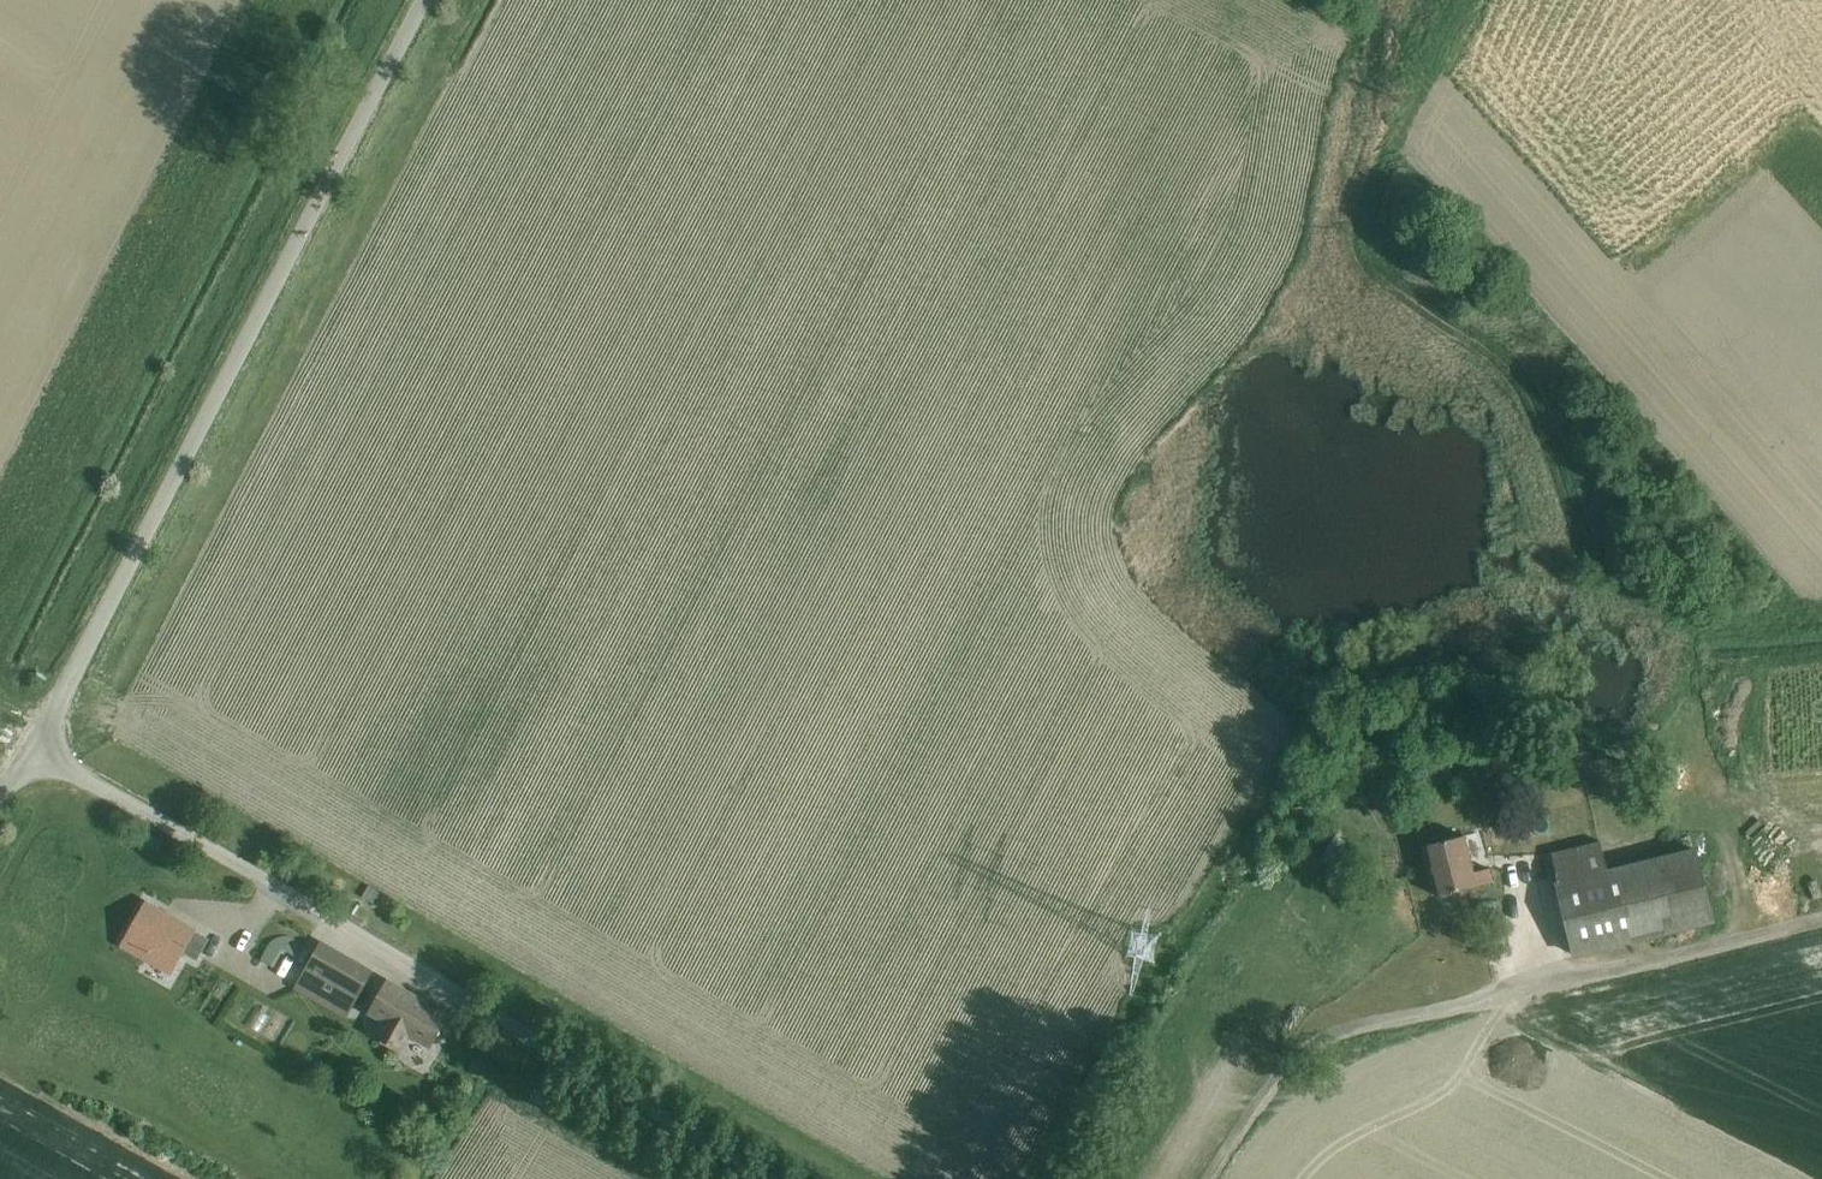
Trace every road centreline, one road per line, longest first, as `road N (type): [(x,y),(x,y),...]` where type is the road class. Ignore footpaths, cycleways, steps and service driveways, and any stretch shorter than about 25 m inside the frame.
road 1 (unclassified): [(39,753),(427,0)]
road 2 (unclassified): [(766,1178),(39,753)]
road 3 (track): [(1212,1178),(1276,1084),(1306,1051),(1340,1033),(1821,925)]

